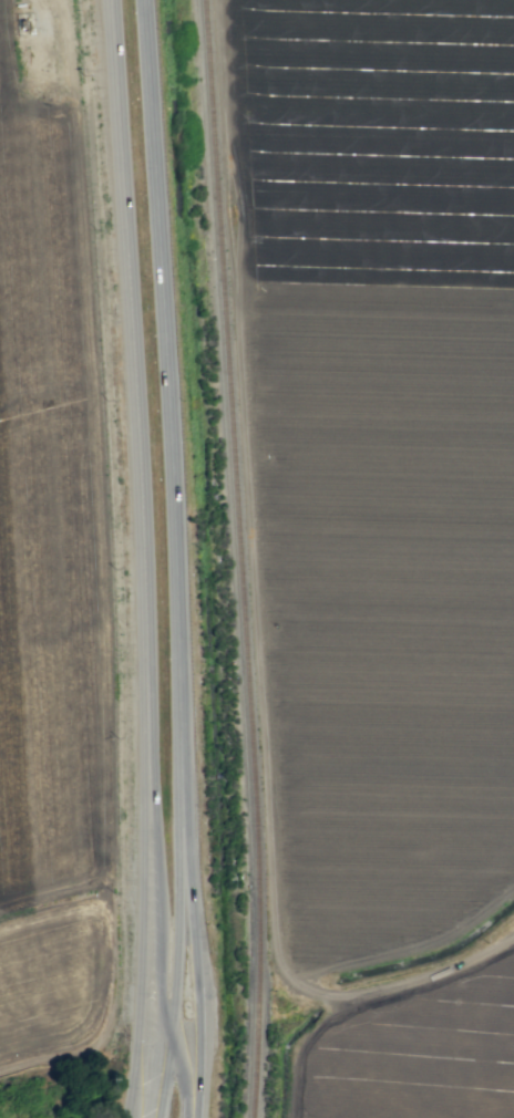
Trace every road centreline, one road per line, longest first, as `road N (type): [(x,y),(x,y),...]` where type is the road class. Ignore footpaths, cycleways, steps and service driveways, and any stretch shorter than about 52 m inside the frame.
road 1 (primary): [(179,827),(142,0)]
road 2 (primary): [(108,0),(148,737)]
road 3 (primary): [(148,737),(131,1117)]
road 4 (primary): [(148,737),(161,1003),(192,1094)]
road 5 (primary): [(158,1117),(171,1037),(179,827)]
road 6 (primary): [(192,1094),(197,1013),(179,827)]

